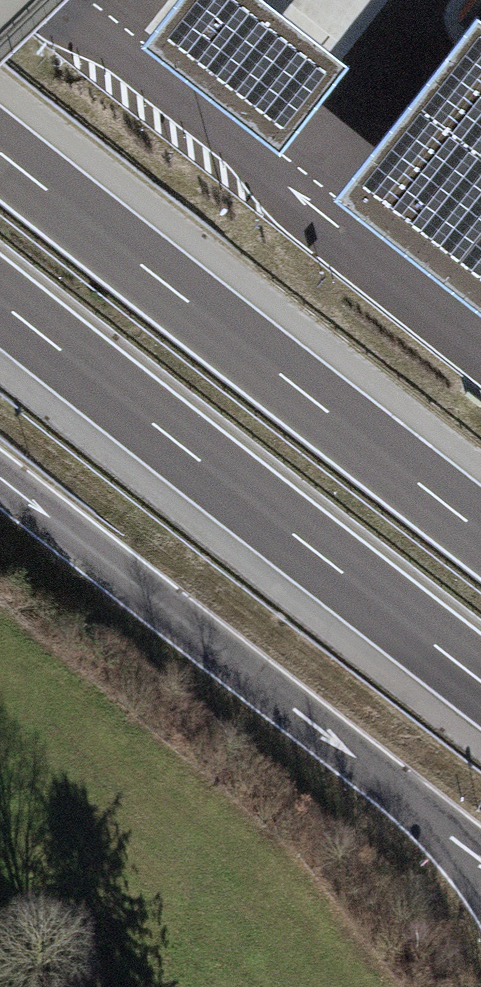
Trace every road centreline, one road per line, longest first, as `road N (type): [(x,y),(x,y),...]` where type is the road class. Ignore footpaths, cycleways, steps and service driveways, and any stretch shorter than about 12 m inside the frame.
road 1 (motorway): [(0,304),(480,683)]
road 2 (motorway): [(480,532),(0,154)]
road 3 (motorway): [(0,476),(460,839)]

